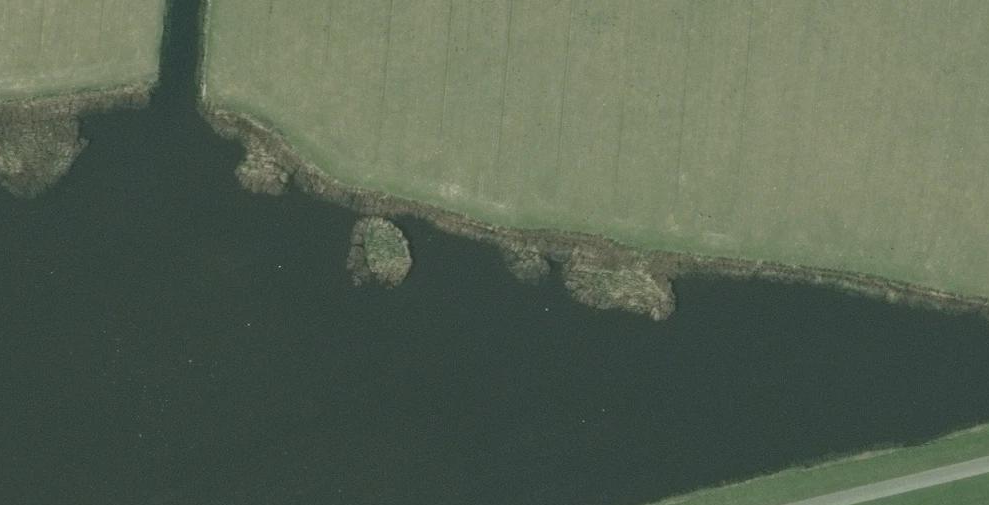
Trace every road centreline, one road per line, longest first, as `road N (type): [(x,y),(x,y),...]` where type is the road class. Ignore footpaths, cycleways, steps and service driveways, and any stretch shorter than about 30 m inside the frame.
road 1 (unclassified): [(988,471),(845,504)]

